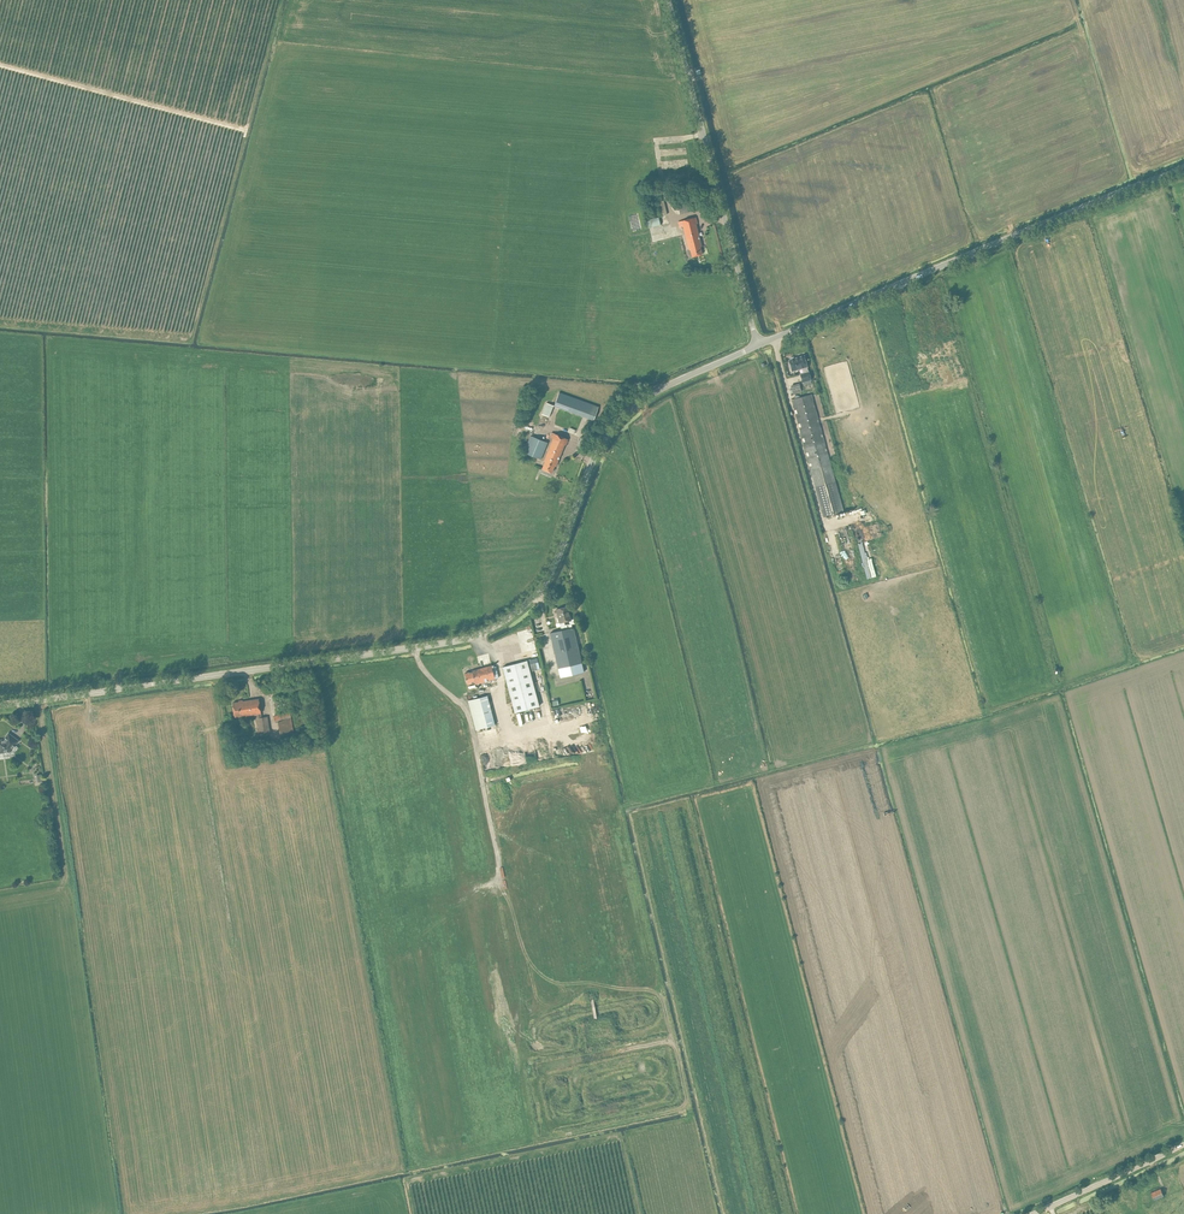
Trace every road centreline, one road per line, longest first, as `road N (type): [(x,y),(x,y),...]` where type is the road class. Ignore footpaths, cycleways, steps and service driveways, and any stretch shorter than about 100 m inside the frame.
road 1 (unclassified): [(0,706),(477,636),(539,584),(592,457),(622,414),(758,346)]
road 2 (unclassified): [(758,346),(1183,165)]
road 3 (unclassified): [(758,346),(669,0)]
road 4 (tertiary): [(1032,1213),(1183,1144)]

